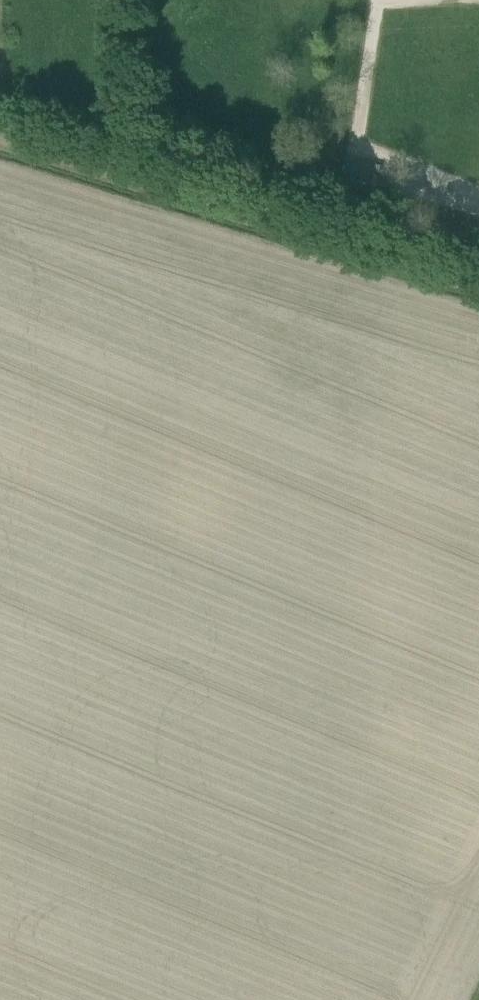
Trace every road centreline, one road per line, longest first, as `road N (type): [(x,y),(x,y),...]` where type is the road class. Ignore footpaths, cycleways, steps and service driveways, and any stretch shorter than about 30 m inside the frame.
road 1 (unclassified): [(0,137),(478,282)]

